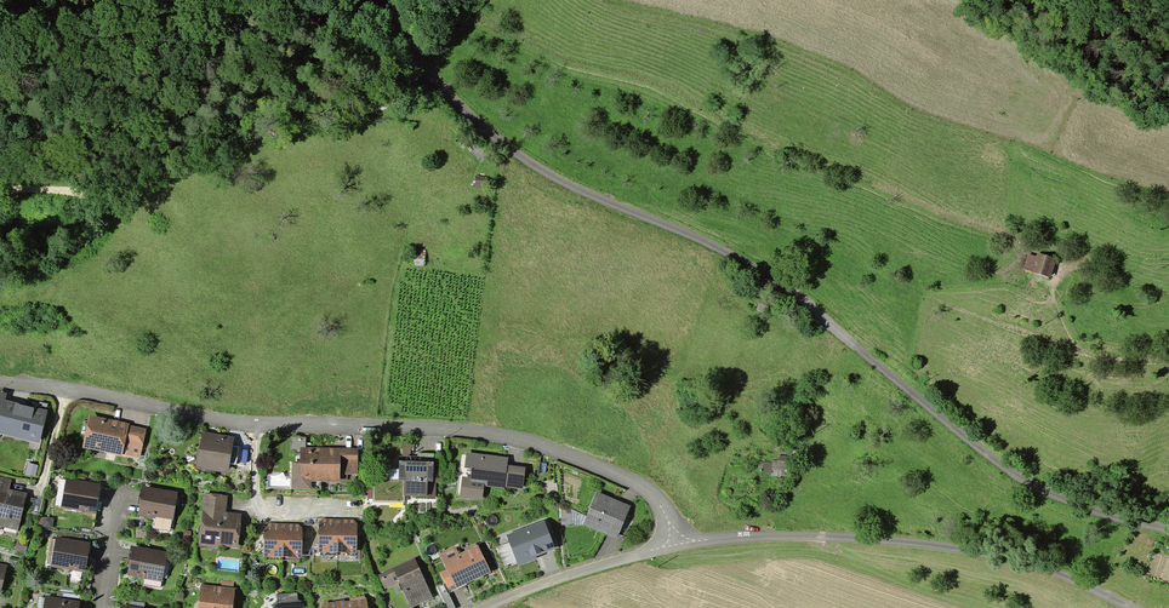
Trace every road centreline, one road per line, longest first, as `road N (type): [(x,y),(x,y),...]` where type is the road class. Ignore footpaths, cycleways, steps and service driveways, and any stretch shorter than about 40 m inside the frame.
road 1 (residential): [(1168,529),(1035,488),(774,281),(583,194),(505,148),(436,84),(377,0)]
road 2 (residential): [(670,543),(665,504),(642,484),(537,444),(470,432),(256,427),(80,390),(0,382)]
road 3 (residential): [(670,543),(895,539),(1022,562),(1133,607)]
road 4 (track): [(436,84),(95,187),(52,195),(0,190)]
road 5 (residential): [(484,607),(544,580),(670,543)]

